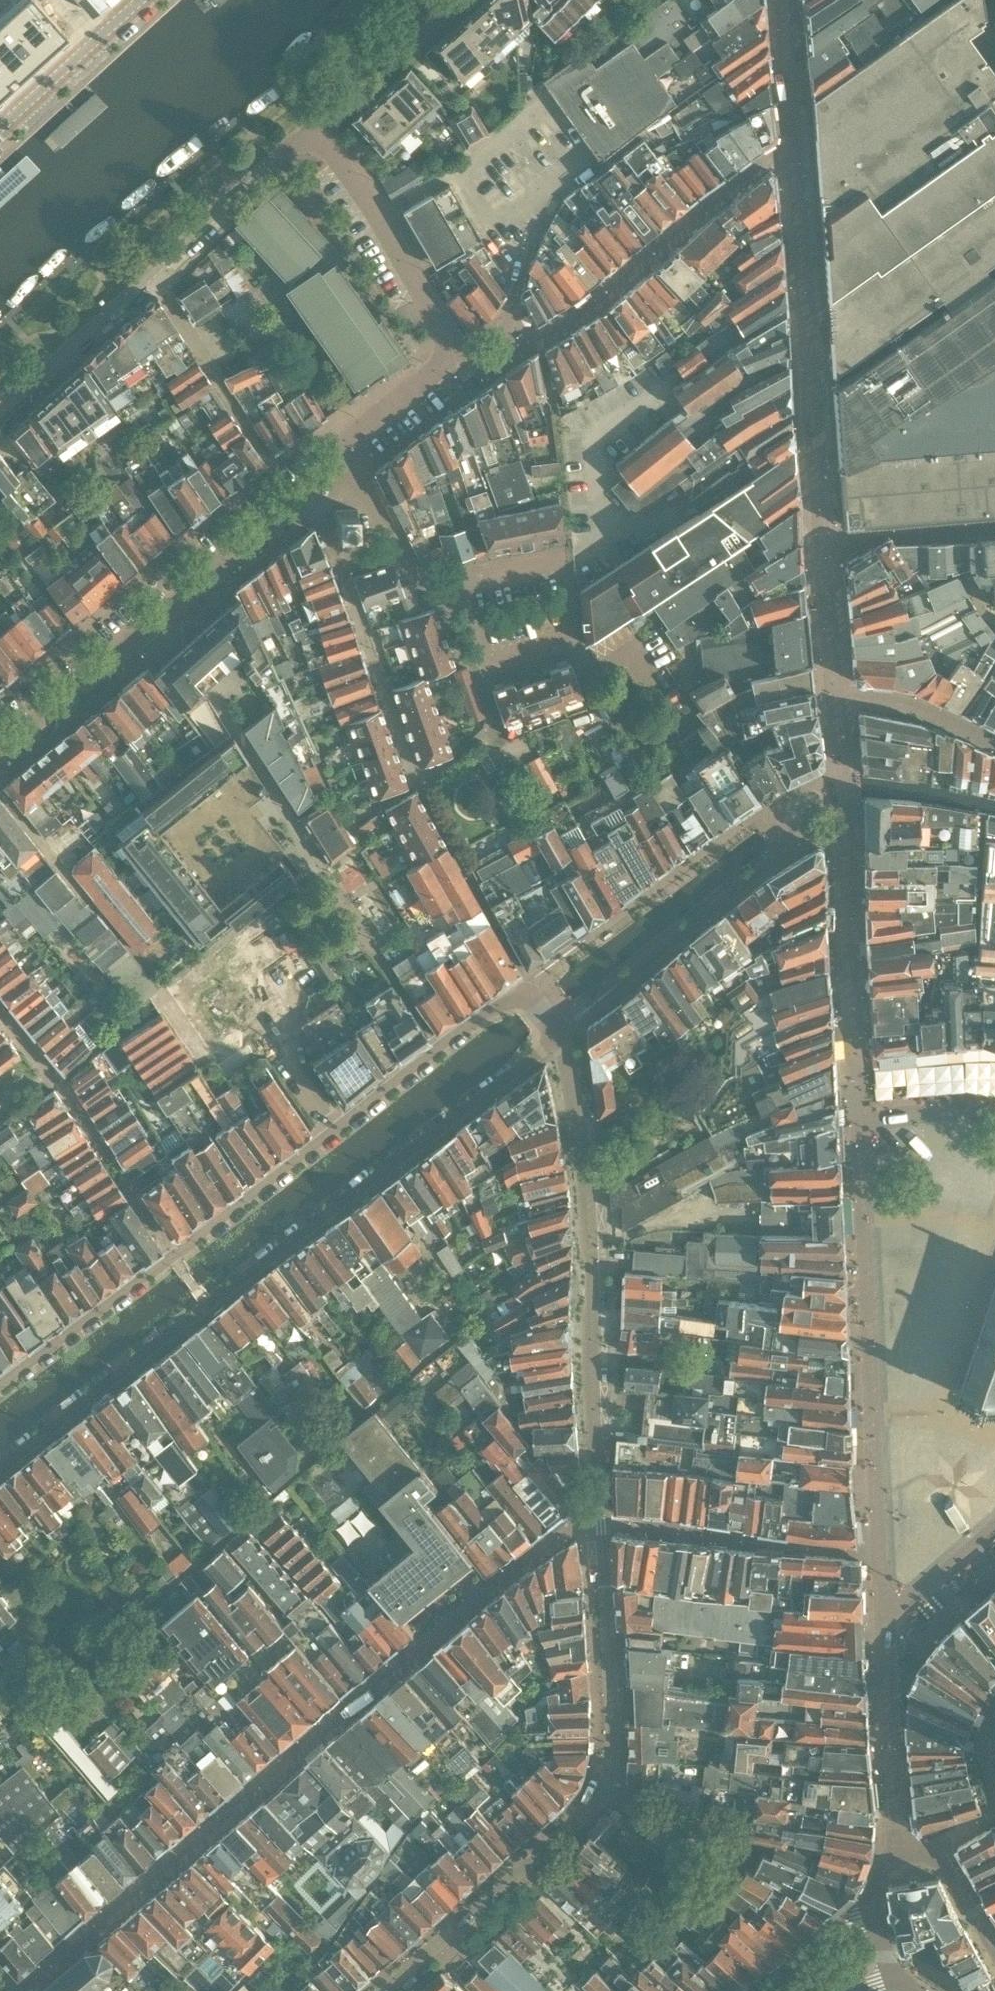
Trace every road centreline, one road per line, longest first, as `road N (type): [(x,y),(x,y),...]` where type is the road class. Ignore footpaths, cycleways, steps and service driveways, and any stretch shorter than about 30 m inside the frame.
road 1 (residential): [(393,1990),(599,1801),(611,1752),(586,1176),(565,1029)]
road 2 (residential): [(565,1029),(533,984),(333,1128),(0,1387)]
road 3 (residential): [(0,1473),(565,1029)]
road 4 (residential): [(314,127),(0,417)]
road 5 (residential): [(0,756),(311,494)]
road 6 (residential): [(458,585),(561,565),(572,635),(476,653)]
road 7 (residential): [(442,361),(445,337),(381,217),(314,127)]
road 8 (residential): [(419,784),(337,565)]
road 9 (residential): [(462,0),(314,127)]
road 10 (residential): [(994,1950),(945,1861),(900,1850)]
road 11 (residential): [(349,459),(358,436),(442,361)]
road 12 (secondary): [(101,43),(0,133)]
road 13 (residential): [(900,1850),(887,1722)]
road 14 (residential): [(869,1915),(835,1930),(766,1990)]

